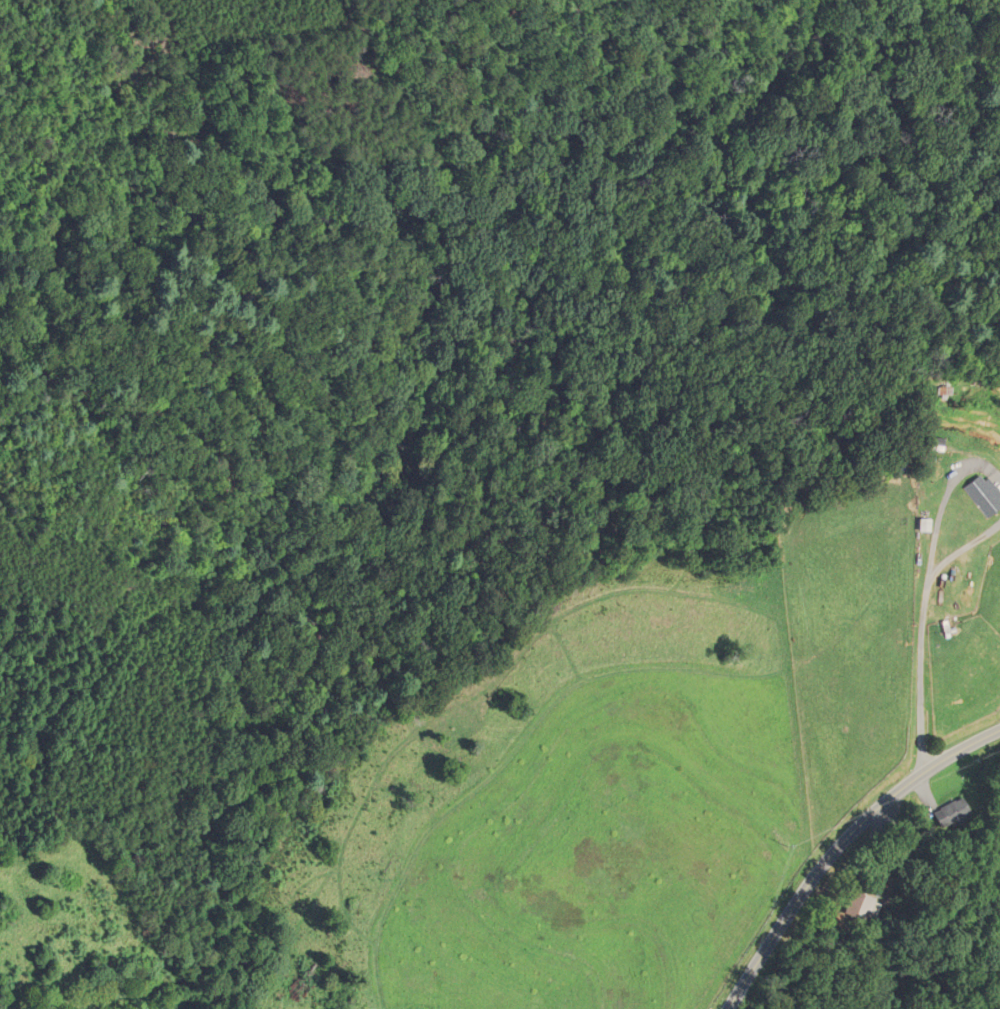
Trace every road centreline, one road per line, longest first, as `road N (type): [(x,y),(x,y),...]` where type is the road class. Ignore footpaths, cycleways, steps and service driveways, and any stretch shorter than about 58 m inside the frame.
road 1 (tertiary): [(731,1008),(841,851),(905,794),(999,737)]

